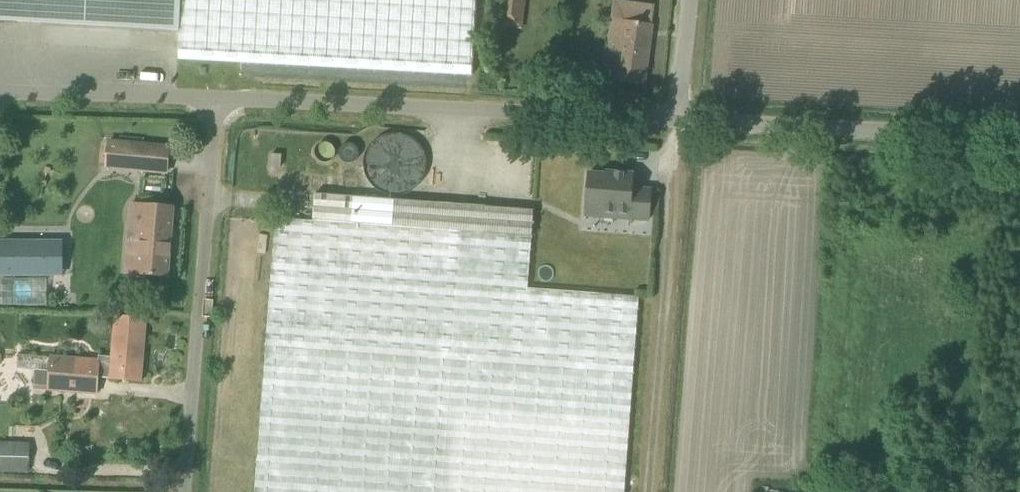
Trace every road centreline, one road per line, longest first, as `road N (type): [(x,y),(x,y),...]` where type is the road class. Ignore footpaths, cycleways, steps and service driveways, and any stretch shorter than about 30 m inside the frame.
road 1 (unclassified): [(216,98),(679,123)]
road 2 (unclassified): [(184,491),(216,98)]
road 3 (unclassified): [(679,123),(1019,138)]
road 4 (unclassified): [(0,98),(216,98)]
road 5 (unclassified): [(679,123),(689,0)]

